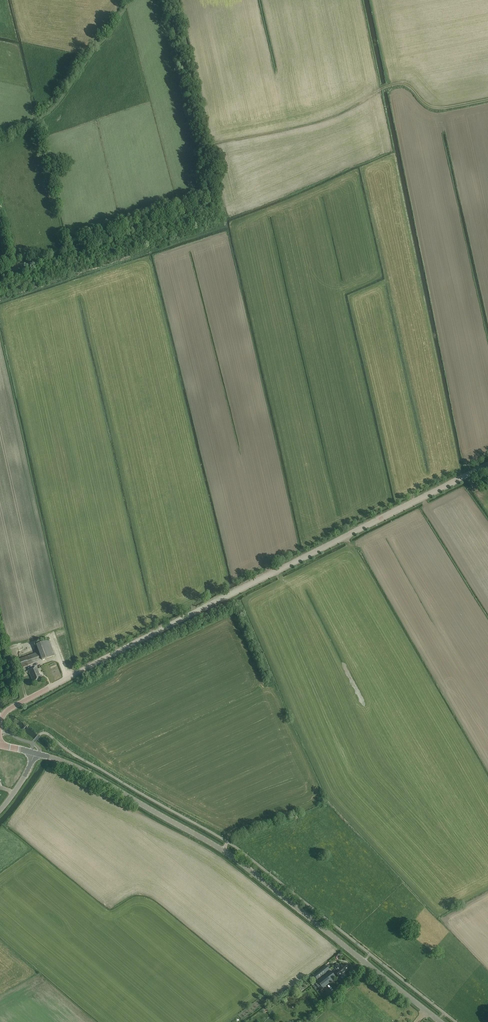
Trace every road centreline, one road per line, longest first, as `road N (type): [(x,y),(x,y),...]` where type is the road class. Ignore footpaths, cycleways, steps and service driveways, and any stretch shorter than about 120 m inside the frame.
road 1 (unclassified): [(0,726),(13,706),(487,464)]
road 2 (tertiary): [(441,1021),(226,852),(90,774),(35,753)]

